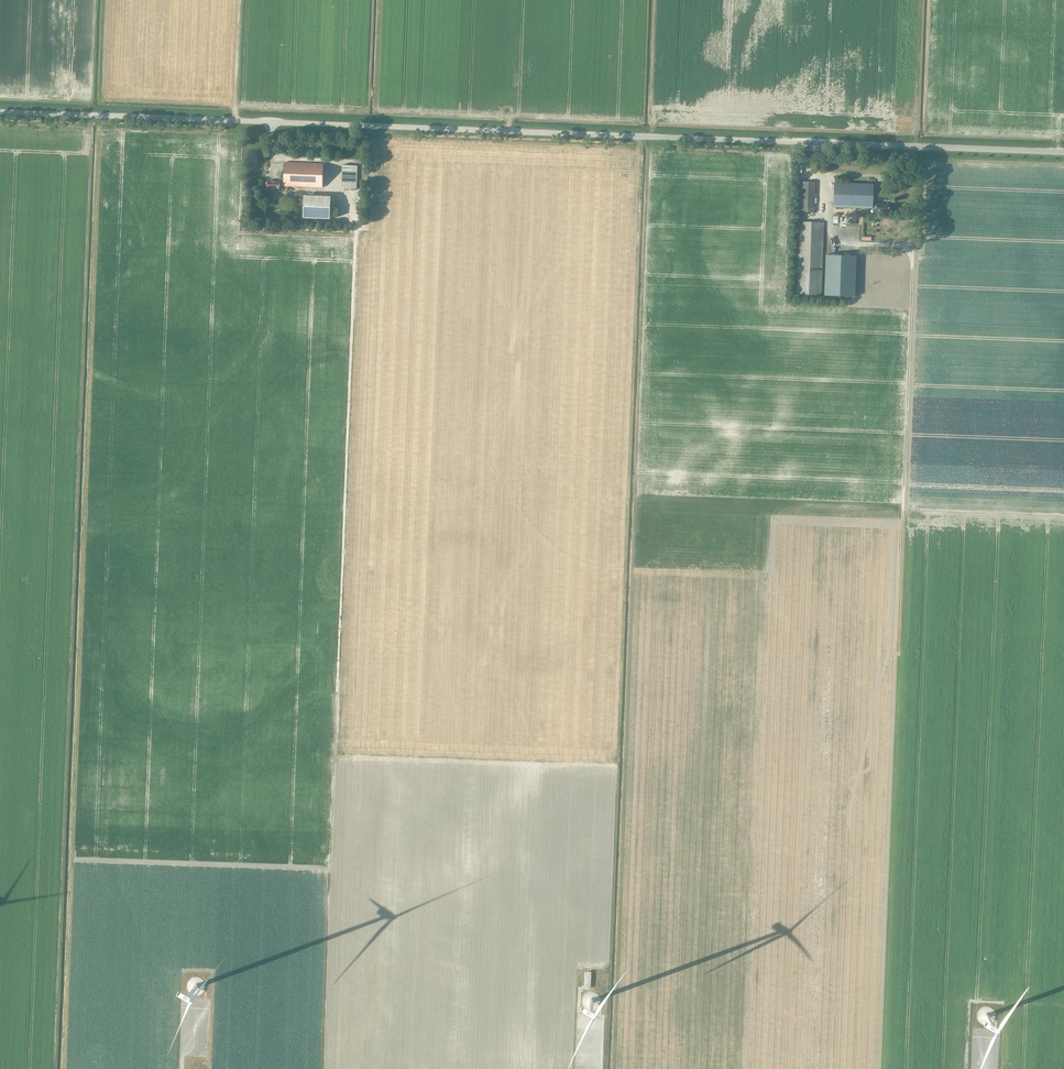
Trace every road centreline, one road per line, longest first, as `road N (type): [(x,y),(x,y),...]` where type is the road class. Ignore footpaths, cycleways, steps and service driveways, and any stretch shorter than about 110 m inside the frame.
road 1 (unclassified): [(1063,153),(0,112)]

